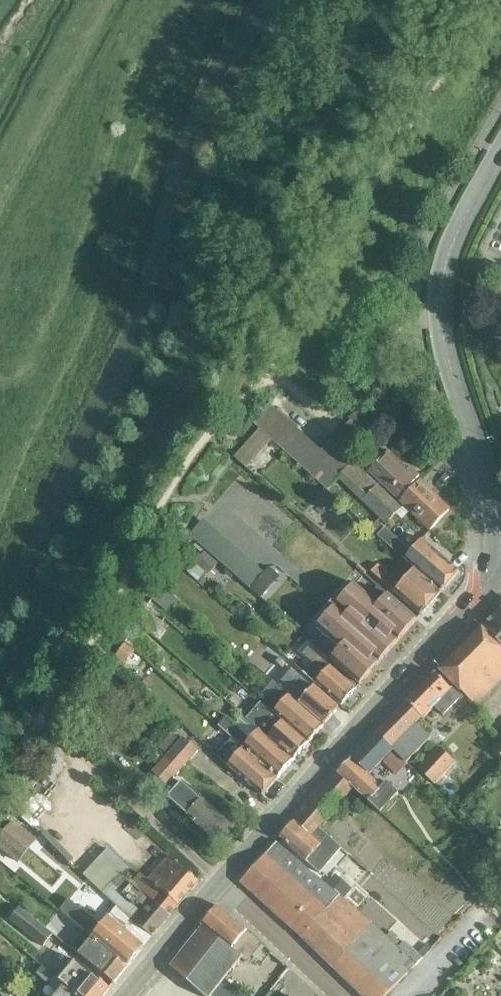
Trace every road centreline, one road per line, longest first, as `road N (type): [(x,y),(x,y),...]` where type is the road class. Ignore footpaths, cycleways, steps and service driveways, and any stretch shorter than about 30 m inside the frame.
road 1 (secondary): [(220,882),(471,605),(500,554)]
road 2 (secondary): [(500,554),(492,498),(441,336),(439,278),(500,154)]
road 3 (residential): [(344,995),(220,882)]
road 4 (secondary): [(125,995),(220,882)]

